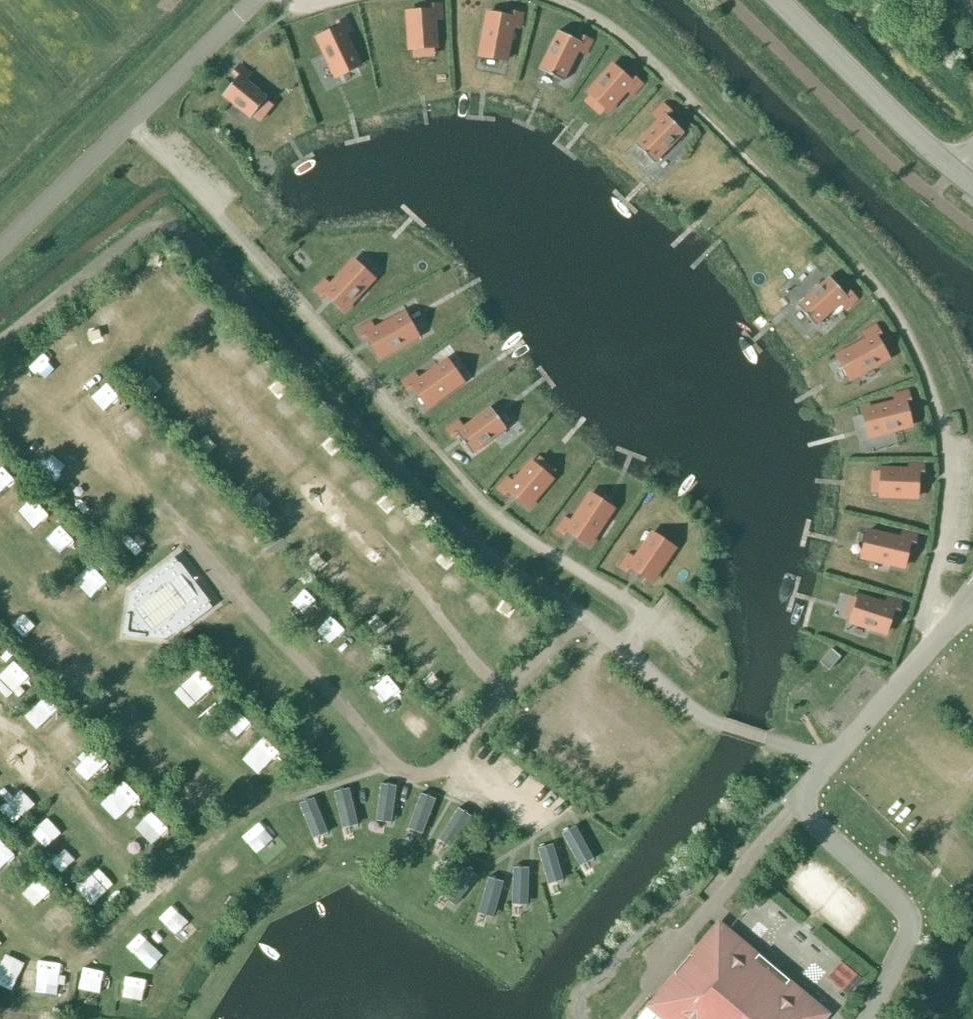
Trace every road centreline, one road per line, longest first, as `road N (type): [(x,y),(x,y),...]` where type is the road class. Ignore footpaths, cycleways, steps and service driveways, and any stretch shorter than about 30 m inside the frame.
road 1 (residential): [(256,0),(0,249)]
road 2 (unclassified): [(793,808),(972,598)]
road 3 (unclassified): [(776,0),(972,187)]

